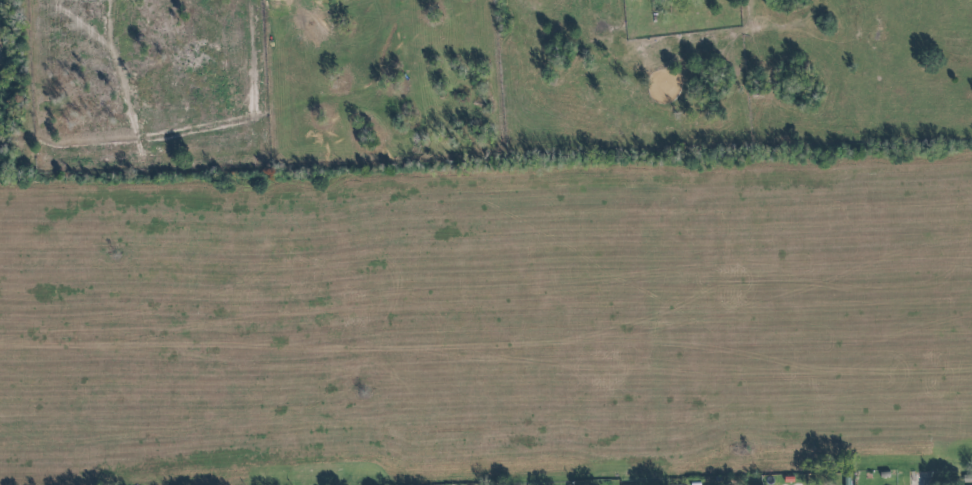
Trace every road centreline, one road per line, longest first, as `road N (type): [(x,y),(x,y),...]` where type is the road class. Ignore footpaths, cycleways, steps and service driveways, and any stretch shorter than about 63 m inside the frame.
road 1 (track): [(635,0),(652,37),(742,47),(830,40),(892,0)]

